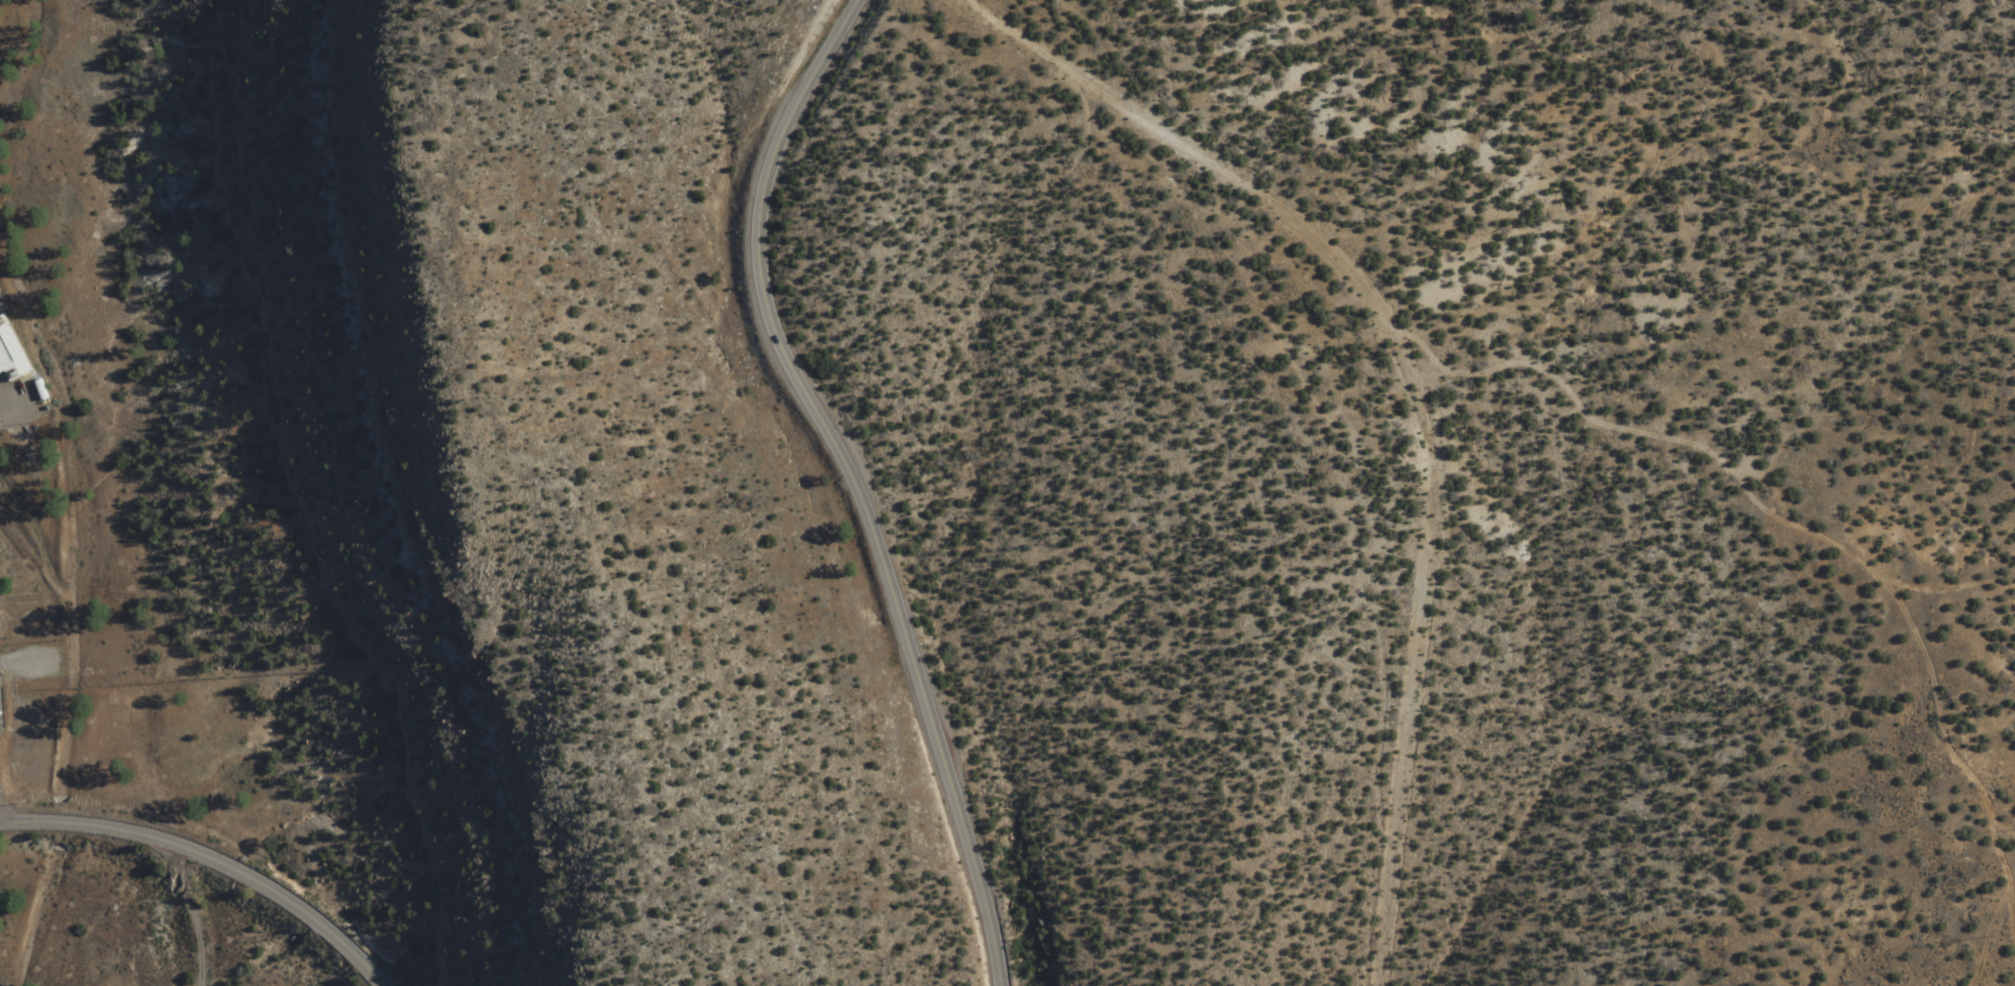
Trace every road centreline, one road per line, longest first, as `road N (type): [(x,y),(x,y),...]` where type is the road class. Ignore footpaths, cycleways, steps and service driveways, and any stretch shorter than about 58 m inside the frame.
road 1 (secondary): [(854,0),(795,100),(769,167),(758,267),(767,312),(876,537),(972,854),(1002,985)]
road 2 (secondary): [(382,985),(305,911),(243,872),(108,827),(0,823)]
road 3 (track): [(2005,844),(2011,985)]

